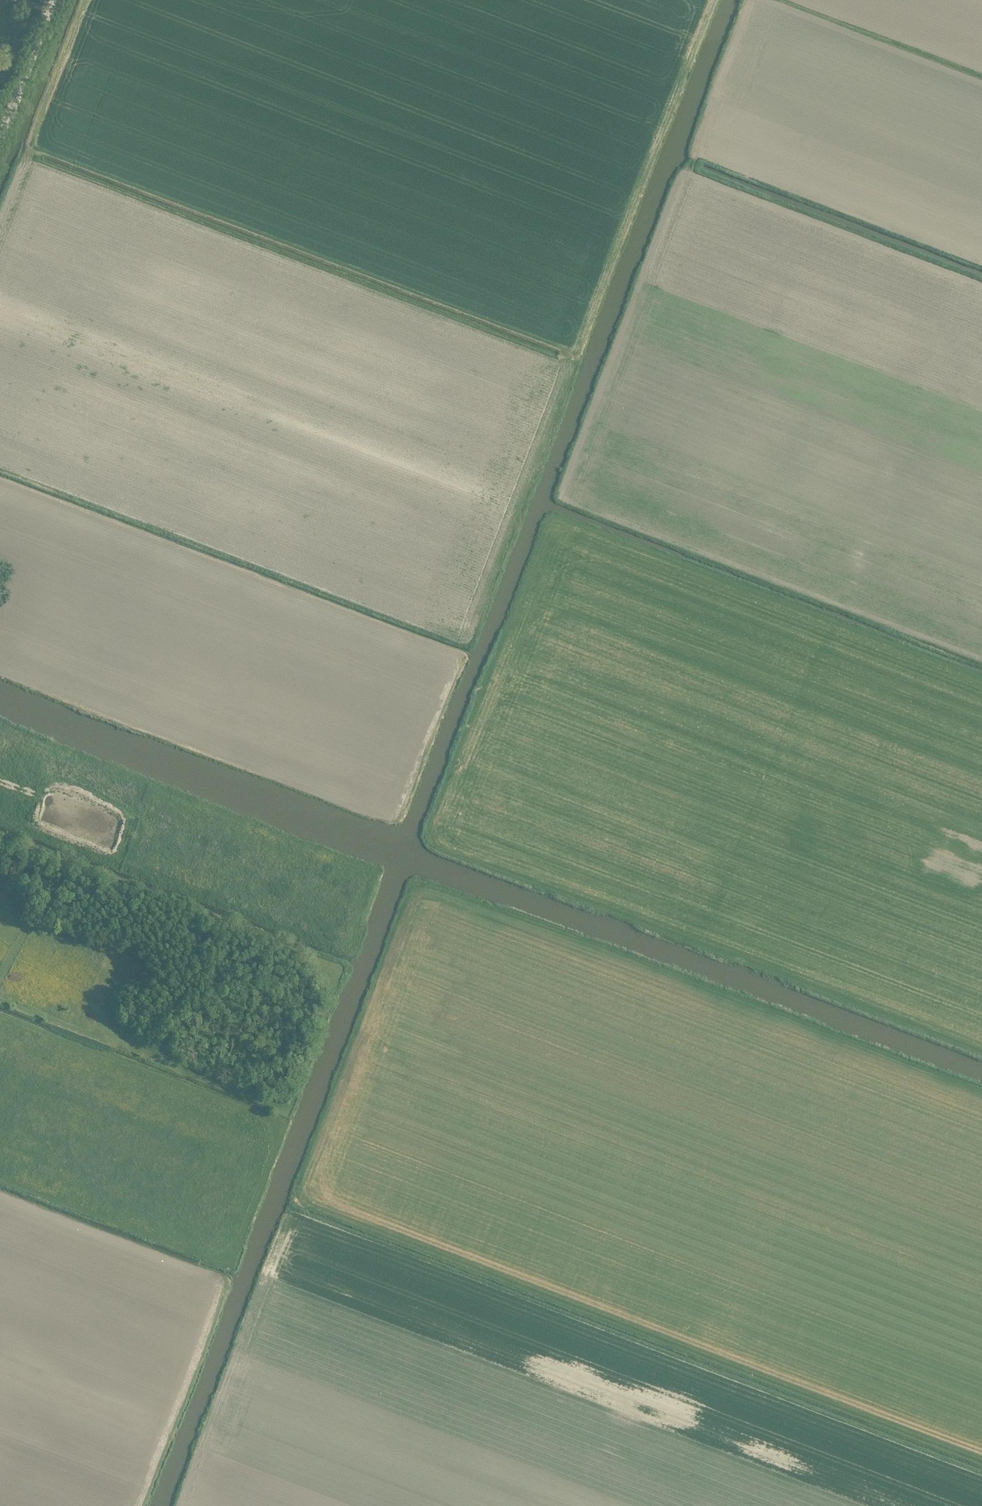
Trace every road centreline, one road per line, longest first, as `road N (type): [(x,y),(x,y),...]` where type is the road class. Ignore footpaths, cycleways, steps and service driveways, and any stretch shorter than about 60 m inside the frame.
road 1 (unclassified): [(0,136),(52,0)]

